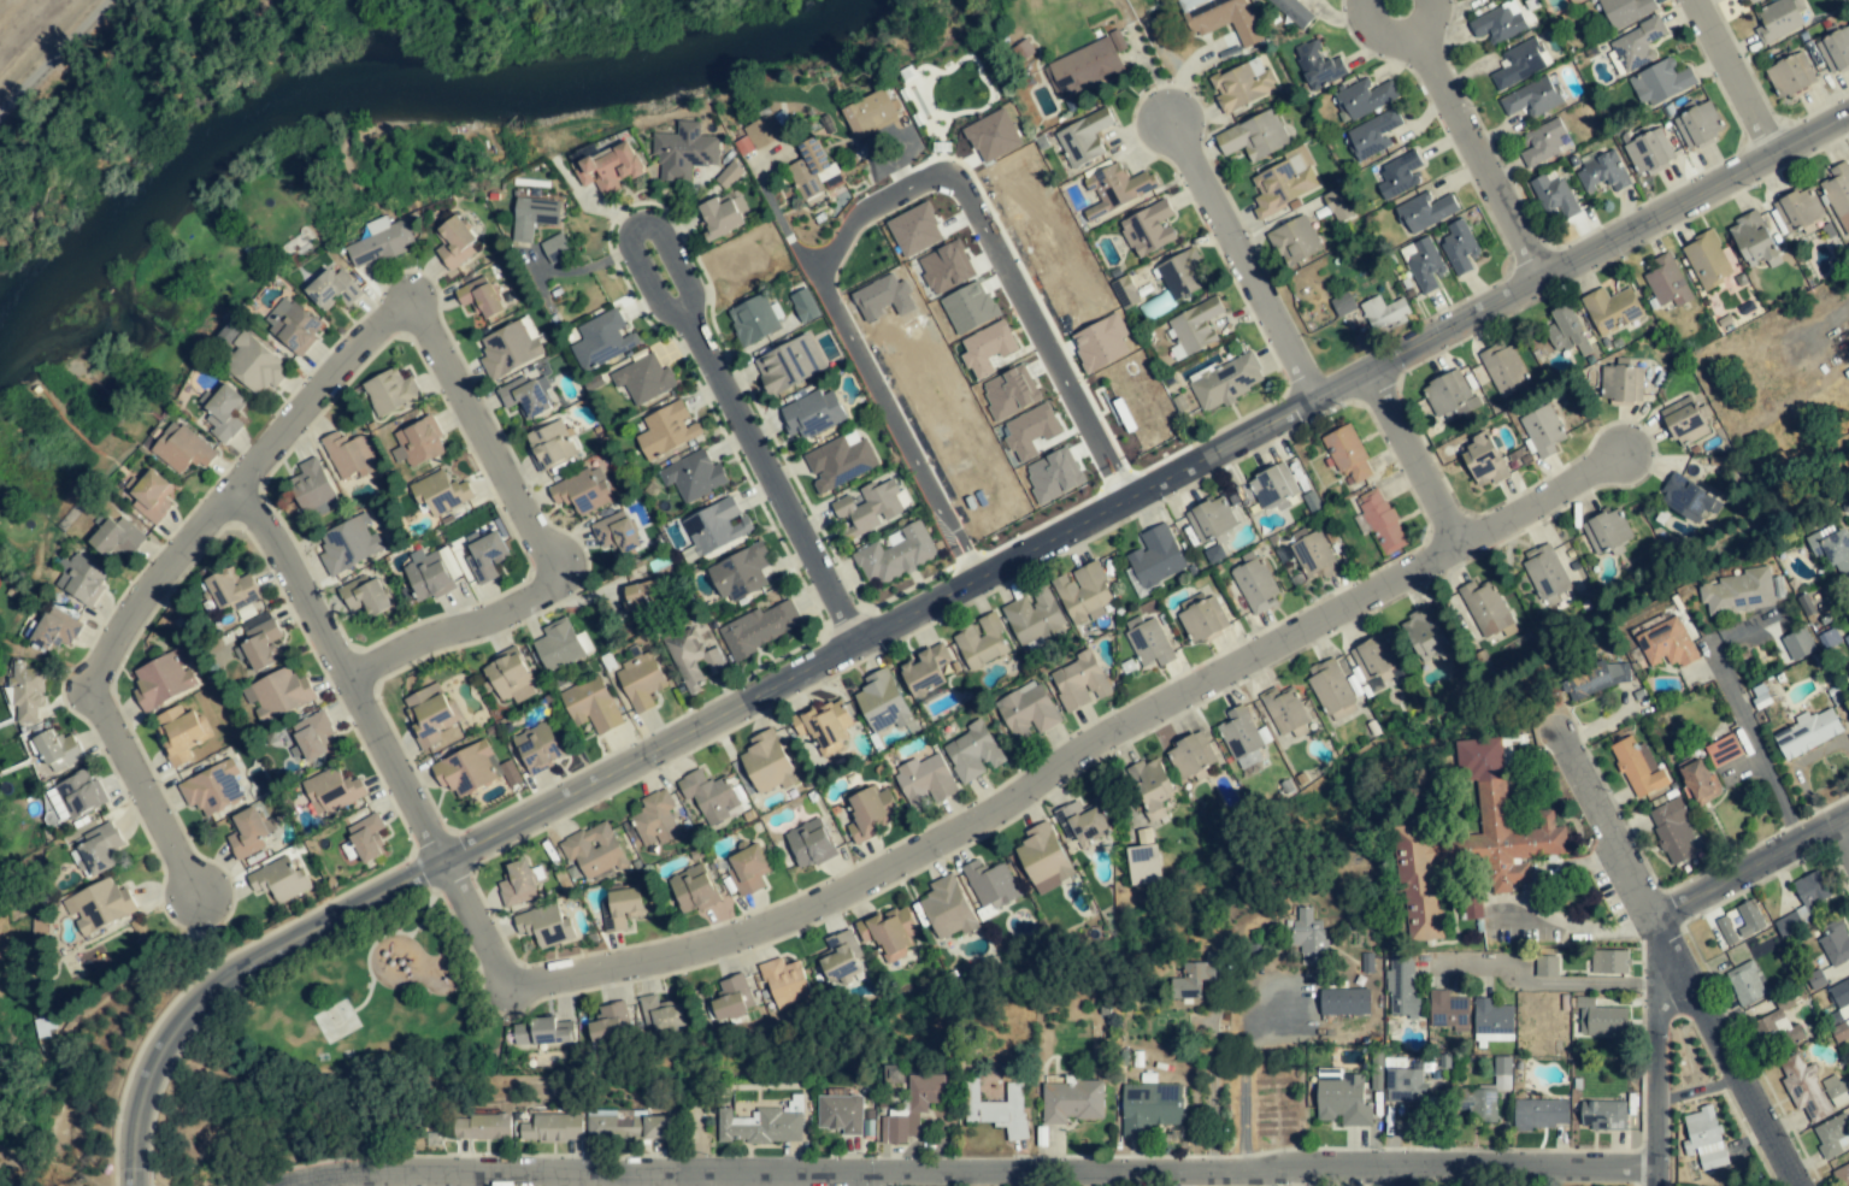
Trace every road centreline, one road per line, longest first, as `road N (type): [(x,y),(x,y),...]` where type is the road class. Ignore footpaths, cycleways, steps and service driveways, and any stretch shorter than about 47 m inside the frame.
road 1 (residential): [(1848,111),(246,967),(200,1007),(169,1052),(151,1105),(147,1185)]
road 2 (residential): [(1455,547),(1109,733),(974,825),(855,886),(741,932),(516,980),(502,969),(446,858)]
road 3 (residential): [(1401,1166),(1026,1178),(363,1174),(289,1185)]
road 4 (residential): [(411,321),(390,326),(331,385),(159,586),(107,675),(107,692),(201,896)]
road 5 (residential): [(856,641),(712,371),(687,318),(689,291),(671,254),(650,225),(635,228),(629,242),(659,311),(687,318)]
road 6 (residential): [(1802,1185),(1527,669)]
road 7 (residential): [(837,306),(820,269),(861,210),(893,191),(953,177),(1130,494)]
road 8 (residential): [(411,321),(428,330),(549,570),(542,590),(510,610),(417,642),(352,677)]
road 9 (residential): [(446,858),(281,539),(241,491)]
road 10 (residential): [(1543,278),(1396,1)]
road 11 (residential): [(1314,395),(1168,119)]
road 12 (residential): [(837,306),(971,580)]
road 13 (residential): [(1656,1185),(1659,919)]
road 14 (residential): [(1656,1167),(1401,1166)]
road 15 (residential): [(1848,817),(1659,919)]
road 16 (residential): [(1368,368),(1455,547)]
road 17 (residential): [(1455,547),(1619,455)]
road 18 (residential): [(1771,154),(1693,0)]

